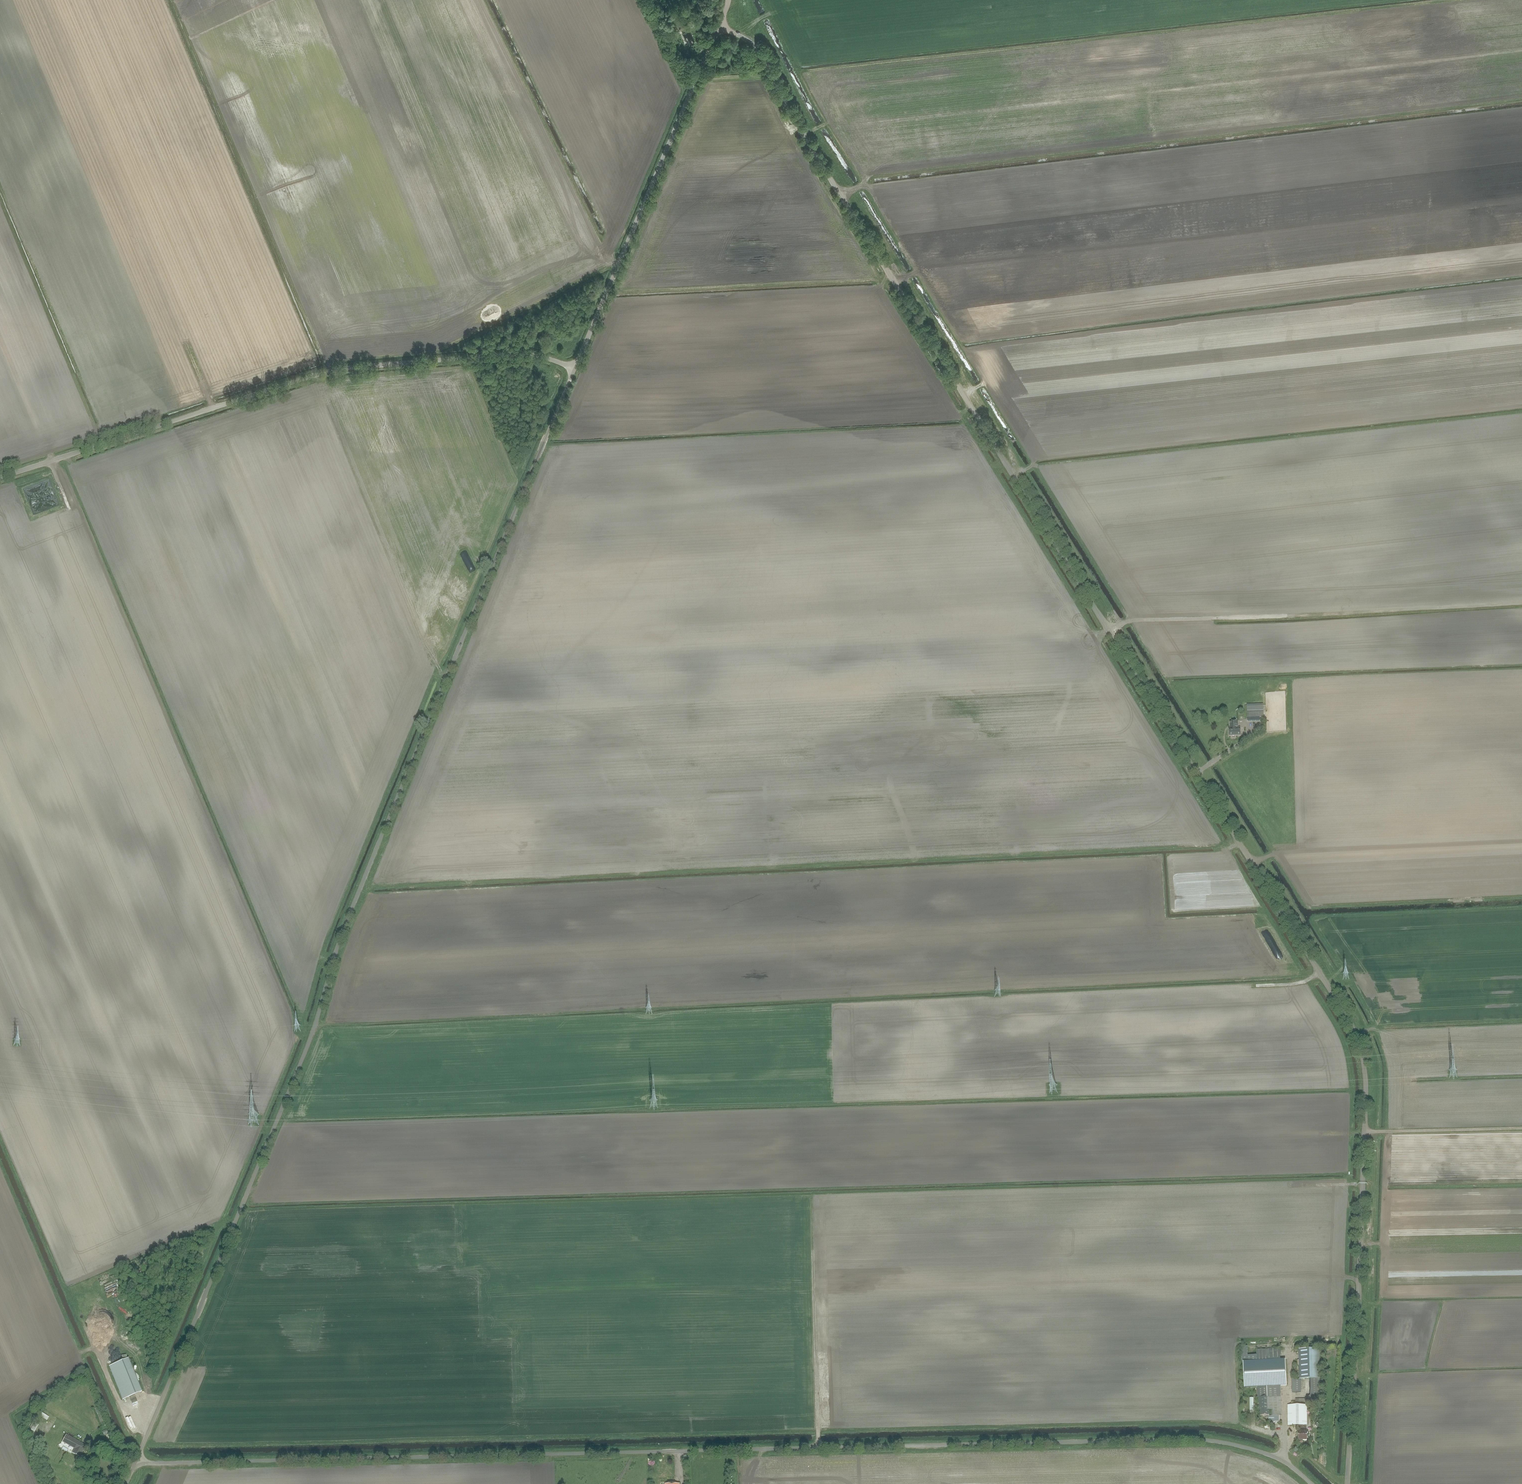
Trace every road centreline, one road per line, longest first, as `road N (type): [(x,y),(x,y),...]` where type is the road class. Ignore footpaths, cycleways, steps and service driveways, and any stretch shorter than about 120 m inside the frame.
road 1 (unclassified): [(1347,1483),(1365,1133),(1355,1035),(810,147),(762,56),(719,27)]
road 2 (unclassified): [(1311,1483),(1269,1455),(1198,1440),(136,1460)]
road 3 (unclassified): [(136,1460),(574,370)]
road 4 (unclassified): [(0,478),(322,373),(524,354),(574,370)]
road 5 (track): [(1521,407),(1040,459),(1013,476)]
road 6 (track): [(1108,631),(1134,621),(1521,603)]
road 7 (unclassified): [(574,370),(719,27)]
road 8 (track): [(1365,1133),(1521,1129)]

